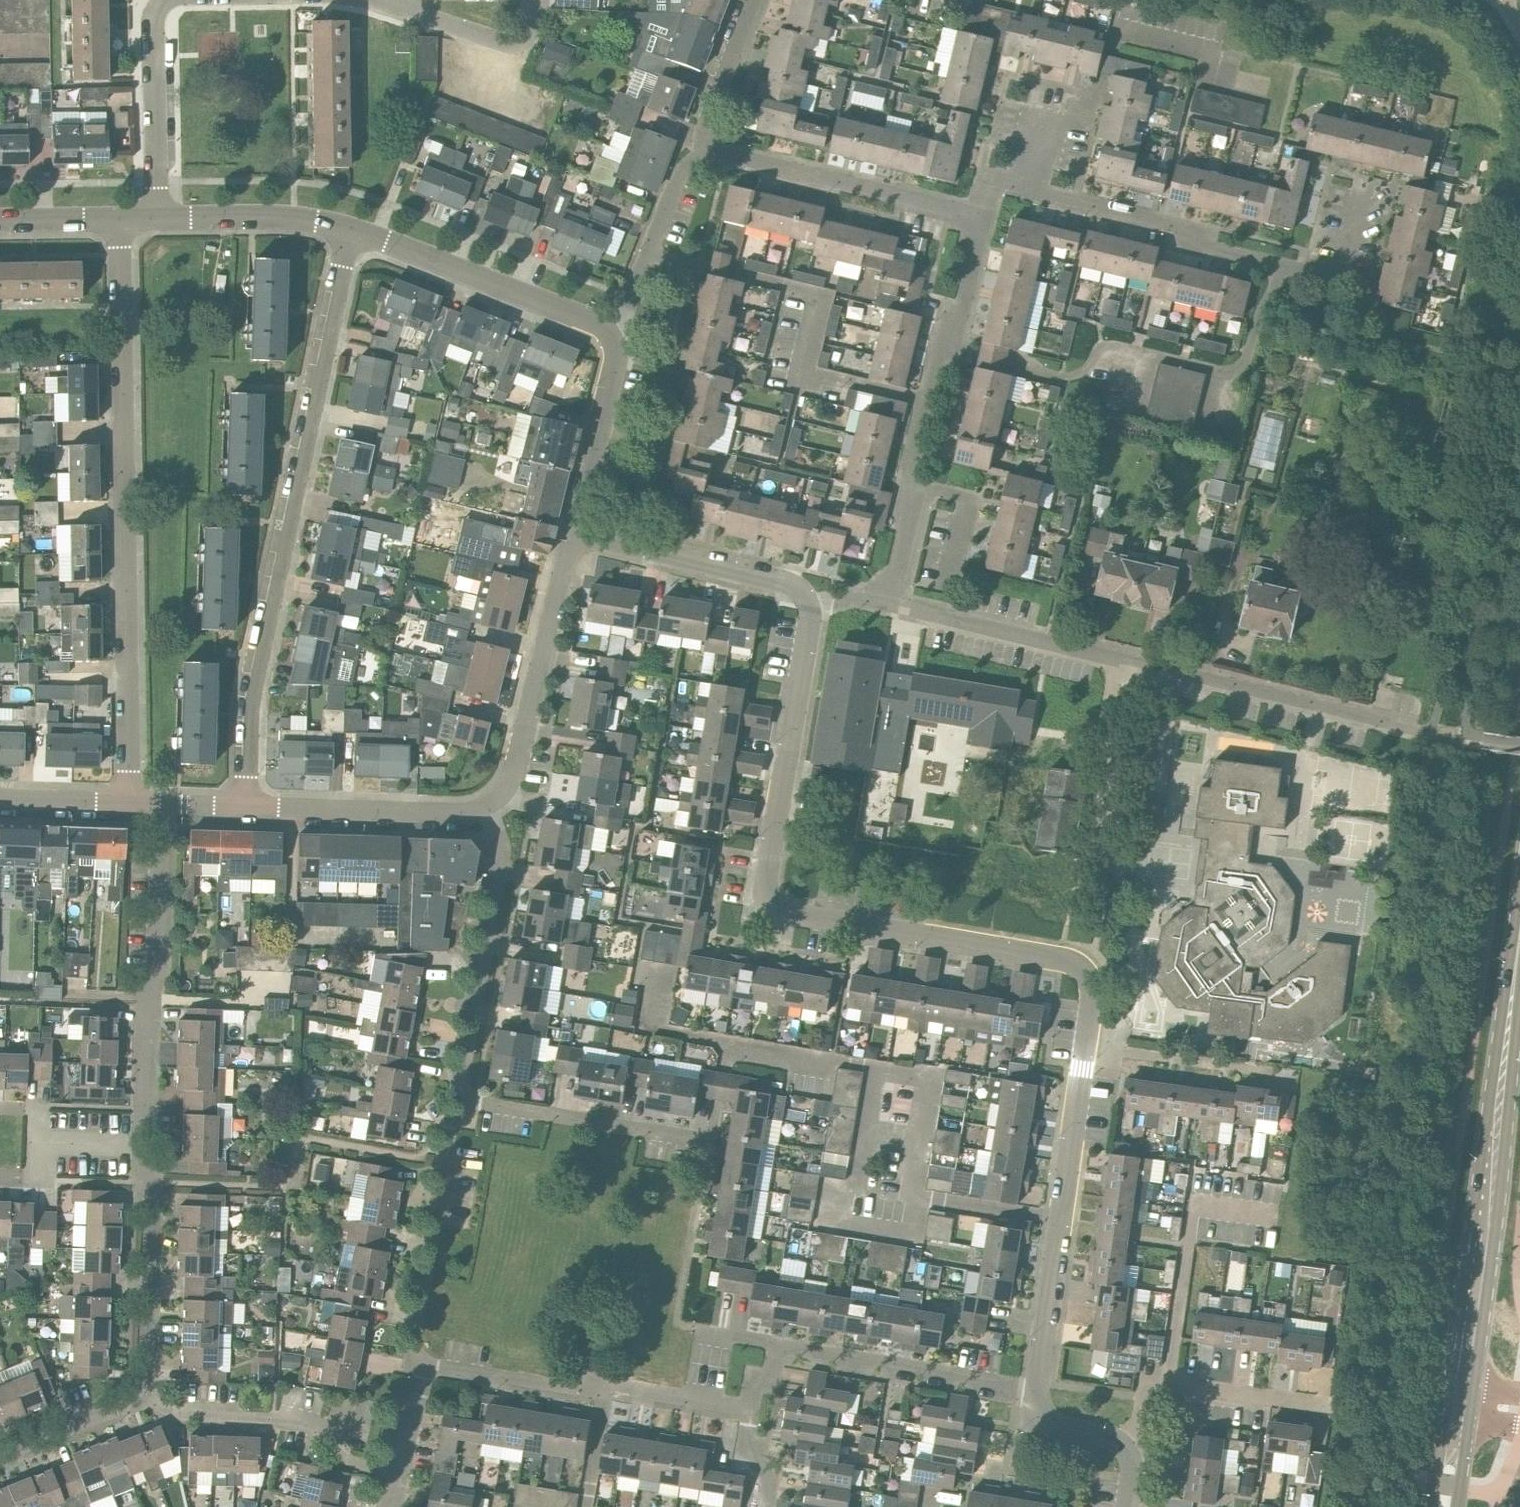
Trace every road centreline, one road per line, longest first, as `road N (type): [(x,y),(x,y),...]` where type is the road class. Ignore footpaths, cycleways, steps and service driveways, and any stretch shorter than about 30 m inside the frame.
road 1 (residential): [(1036,1392),(1091,985),(1078,965),(1061,957),(791,914),(771,902),(764,878),(808,604)]
road 2 (residential): [(245,806),(253,678),(353,229)]
road 3 (residential): [(129,805),(120,219)]
road 4 (residential): [(1431,730),(891,602)]
road 5 (secondary): [(1445,1506),(1519,966)]
road 6 (residential): [(780,1347),(678,1322),(710,1142),(457,1097)]
road 7 (residential): [(1027,187),(1178,224),(1214,248),(1345,274),(1363,193)]
road 8 (residential): [(891,602),(919,484),(913,465),(982,214)]
road 9 (residential): [(140,1144),(144,992),(157,967),(163,805)]
road 10 (residential): [(748,1411),(427,1366)]
road 11 (residential): [(457,1097),(501,858),(487,807)]
road 12 (residential): [(487,807),(513,781),(576,531)]
road 13 (residential): [(703,152),(982,214)]
road 14 (residential): [(402,1474),(350,1461),(325,1433),(277,1420),(186,1414),(137,1393)]
road 15 (residential): [(609,336),(570,312),(353,229)]
road 16 (residential): [(427,1366),(413,1339),(457,1097)]
road 17 (residential): [(1036,1392),(780,1347)]
road 18 (residential): [(137,1393),(150,1182),(140,1144)]
road 19 (residential): [(808,604),(789,582),(576,531)]
road 20 (residential): [(1329,1406),(1157,1380),(1122,1442)]
road 21 (residential): [(487,807),(459,813),(245,806)]
road 22 (residential): [(159,217),(155,23),(165,0)]
road 23 (residential): [(609,336),(620,327),(682,171),(703,152)]
road 24 (residential): [(576,531),(617,372),(609,336)]
road 25 (residential): [(353,229),(294,216),(159,217)]
road 26 (residential): [(703,152),(704,126),(754,0)]
road 27 (residential): [(538,0),(531,33),(512,44),(419,12)]
road 28 (residential): [(0,1456),(111,1412),(137,1393)]
road 29 (residential): [(1027,187),(1046,126),(1101,96),(1106,81)]
road 30 (residential): [(129,805),(0,800)]
road 31 (residential): [(120,219),(0,220)]

